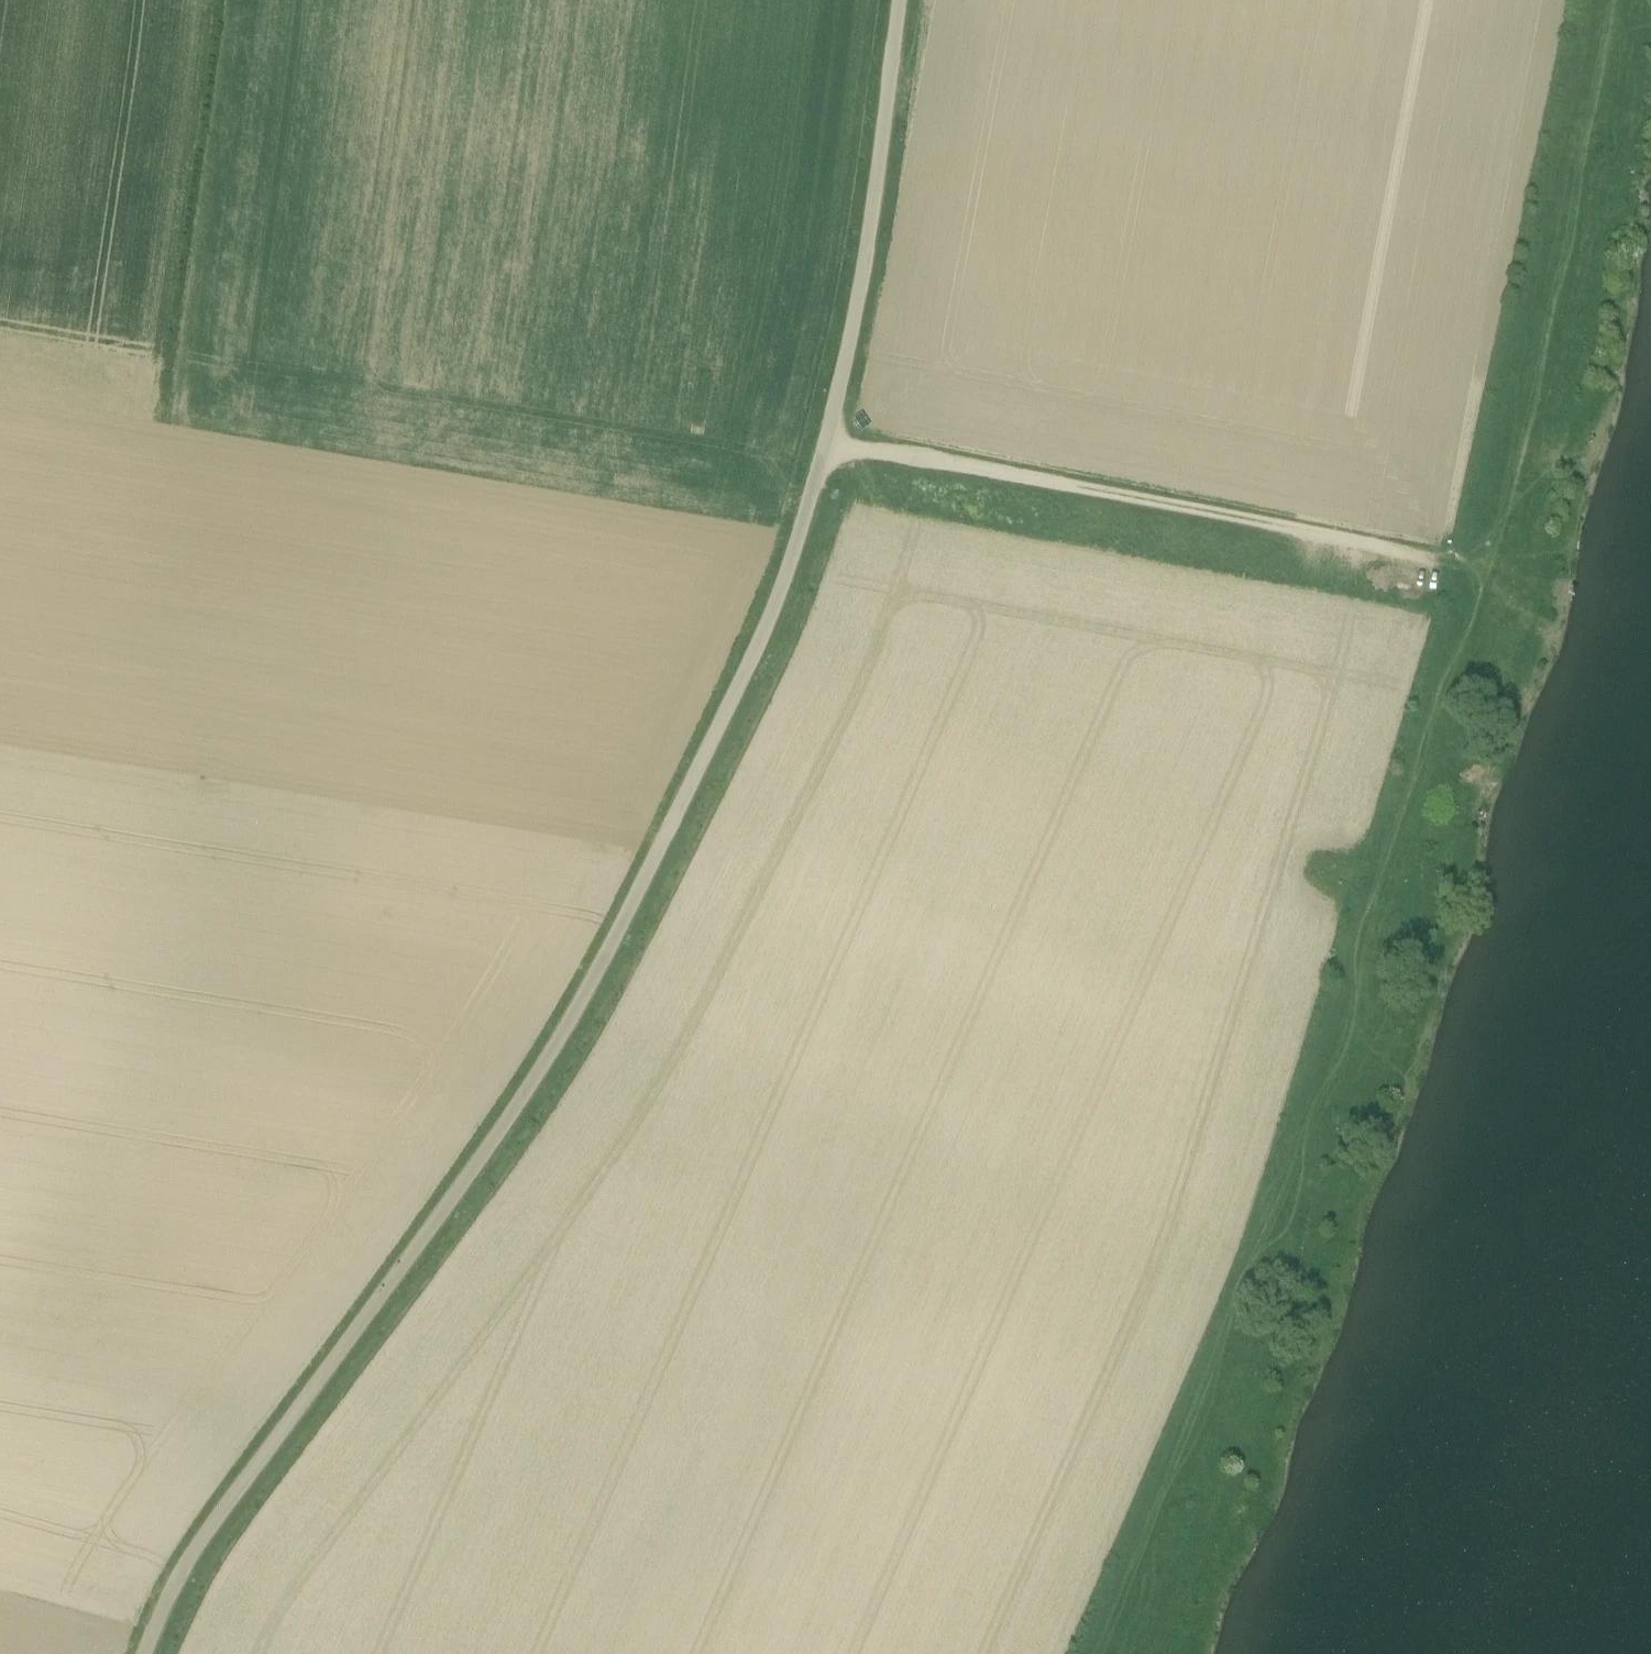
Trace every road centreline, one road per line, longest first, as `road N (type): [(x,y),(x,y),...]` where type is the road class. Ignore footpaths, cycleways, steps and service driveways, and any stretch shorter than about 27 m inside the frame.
road 1 (unclassified): [(146,1653),(174,1584),(465,1183),(576,1014),(773,613),(827,443),(865,257),(898,0)]
road 2 (track): [(1559,588),(1455,561),(827,443)]

